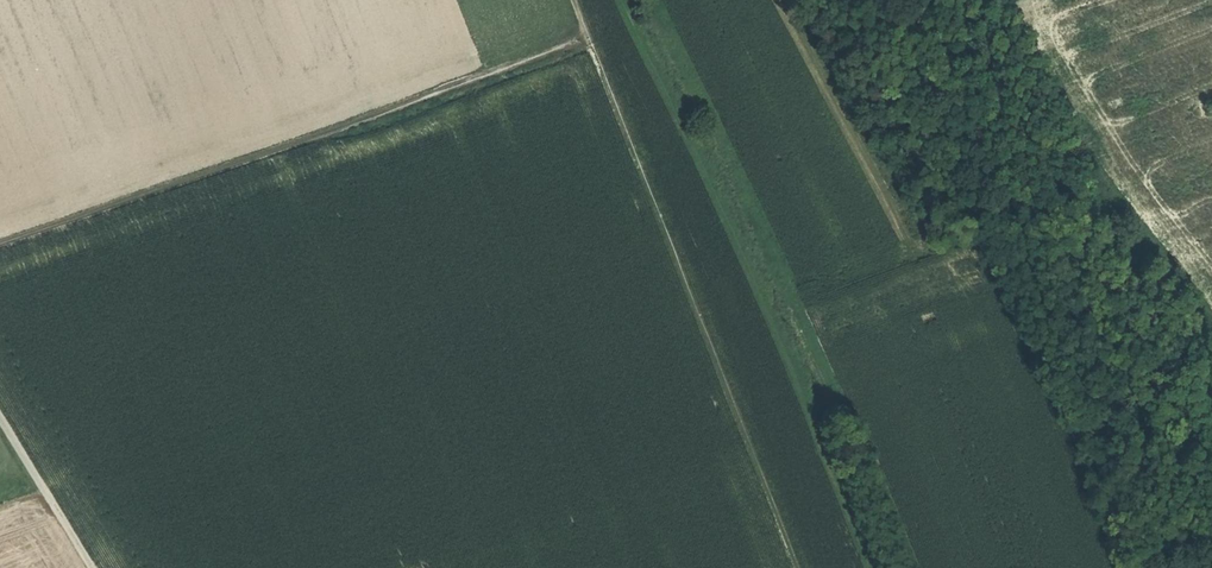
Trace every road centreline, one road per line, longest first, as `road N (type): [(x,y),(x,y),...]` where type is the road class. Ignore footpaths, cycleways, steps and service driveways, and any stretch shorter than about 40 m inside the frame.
road 1 (track): [(593,41),(0,247)]
road 2 (track): [(797,567),(593,41)]
road 3 (track): [(93,567),(0,415)]

